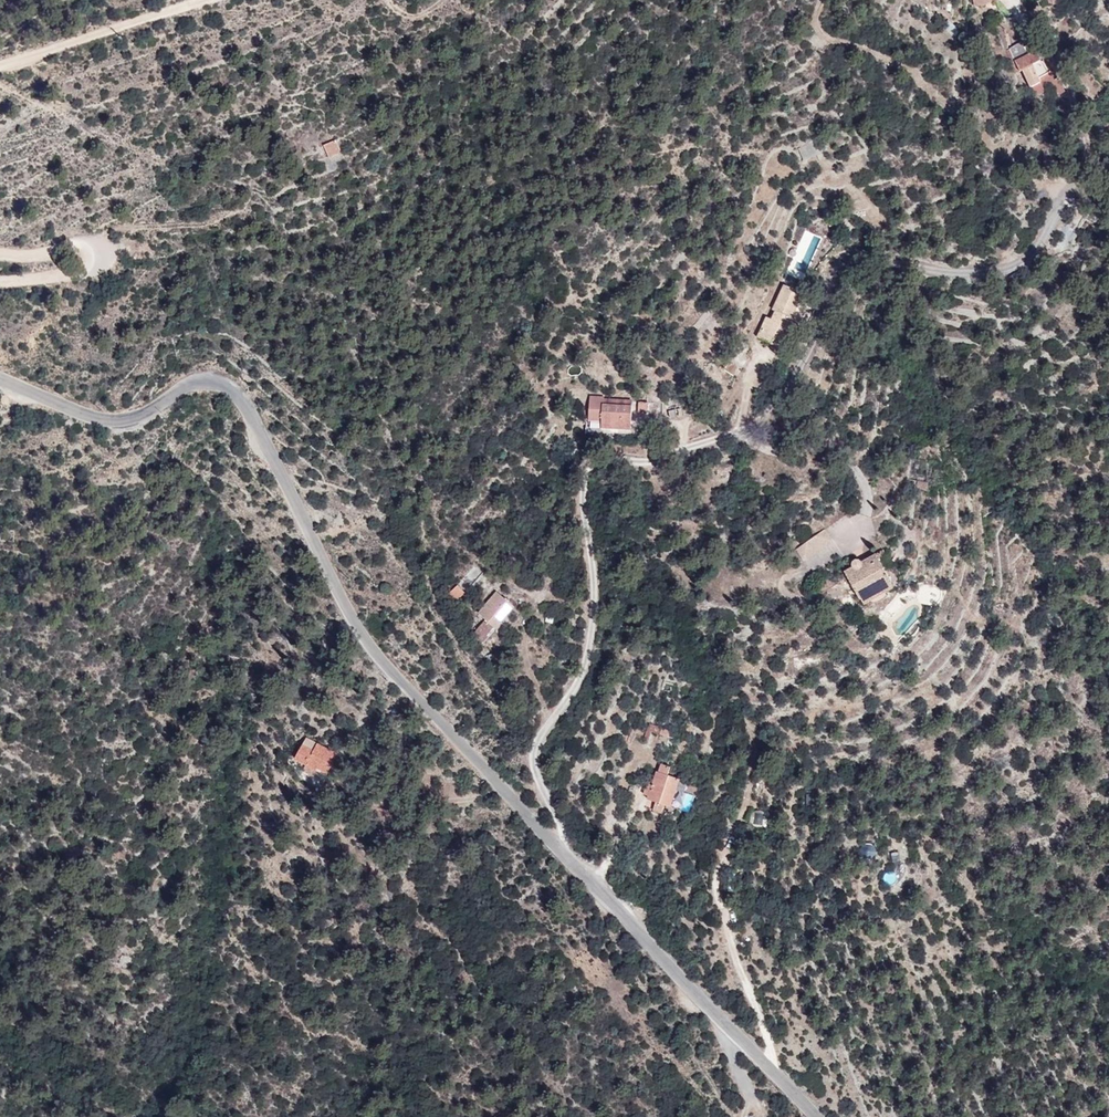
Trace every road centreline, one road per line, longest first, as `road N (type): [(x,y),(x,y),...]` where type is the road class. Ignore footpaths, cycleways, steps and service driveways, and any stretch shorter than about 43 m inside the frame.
road 1 (unclassified): [(566,856),(534,755),(578,684),(589,642),(593,564),(583,502),(590,469),(610,460),(663,459),(758,421),(786,398),(847,272),(868,261),(936,273),(1014,265),(1037,250),(1068,187)]
road 2 (unclassified): [(0,380),(108,421),(144,418),(186,387),(220,384),(247,409),(358,623),(566,856)]
road 3 (unclassified): [(566,856),(815,1116)]
road 4 (unclassified): [(0,282),(76,274),(102,259),(97,247),(81,244),(49,254),(0,254)]
road 5 (unclassified): [(0,66),(208,0)]

